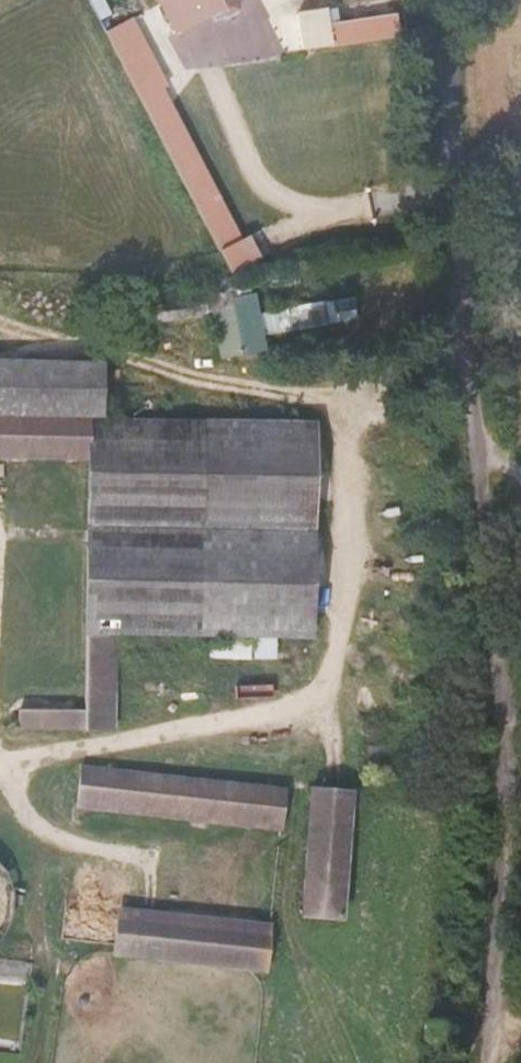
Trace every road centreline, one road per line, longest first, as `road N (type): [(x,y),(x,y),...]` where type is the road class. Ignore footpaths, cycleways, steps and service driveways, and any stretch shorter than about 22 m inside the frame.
road 1 (track): [(482,430),(508,837),(510,976),(498,1062)]
road 2 (track): [(482,430),(444,0)]

